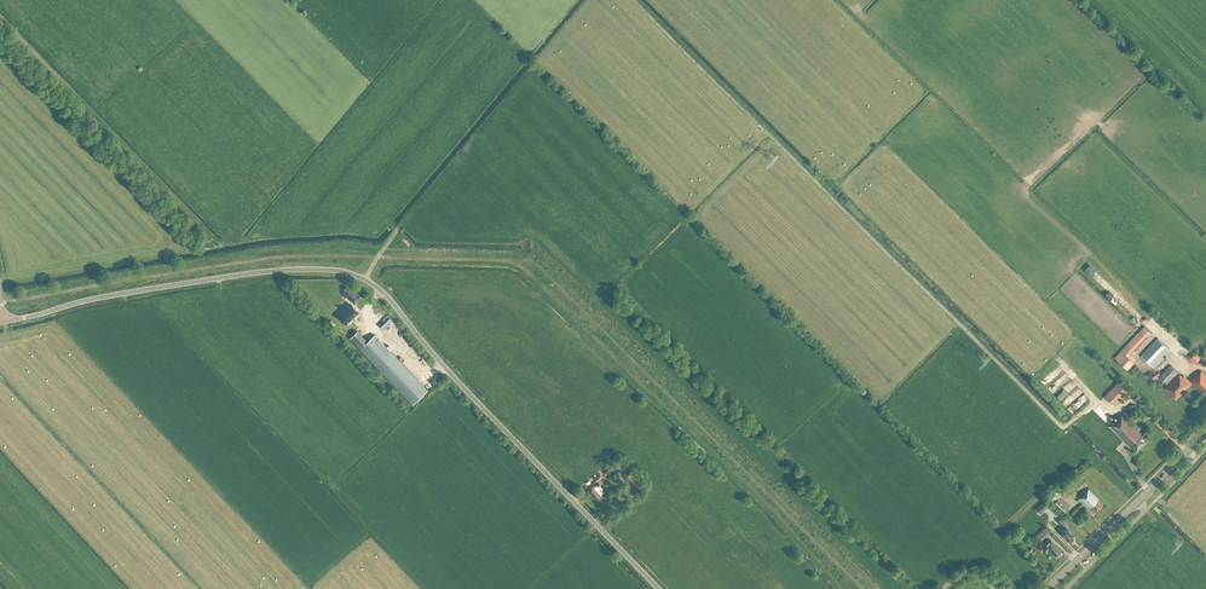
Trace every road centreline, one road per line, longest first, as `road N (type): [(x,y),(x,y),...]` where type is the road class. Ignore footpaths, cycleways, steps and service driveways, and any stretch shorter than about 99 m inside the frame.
road 1 (unclassified): [(659,588),(462,387),(386,295),(356,275),(237,275),(6,321)]
road 2 (track): [(378,257),(521,267),(843,588)]
road 3 (tertiary): [(1046,588),(1205,432)]

